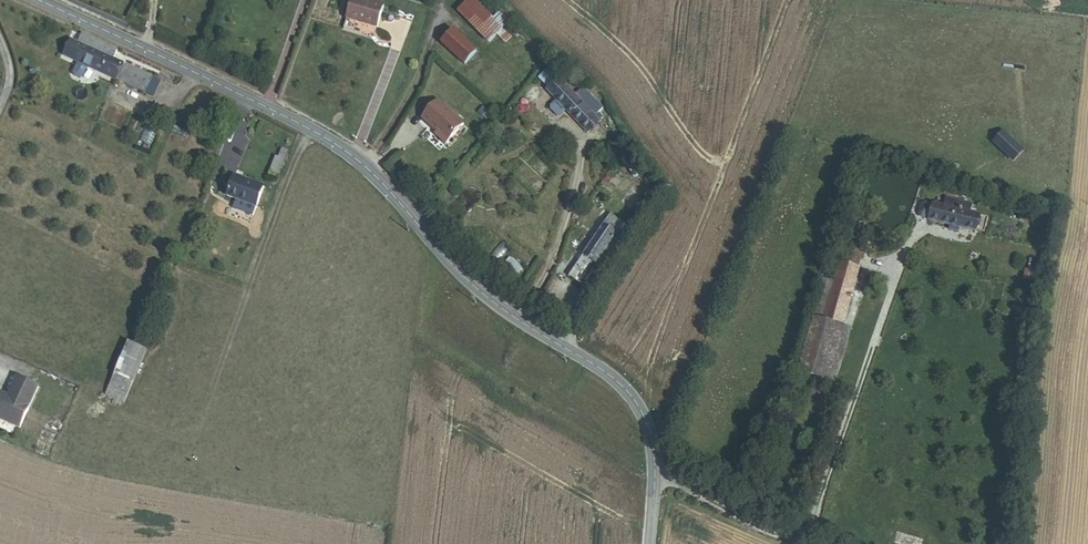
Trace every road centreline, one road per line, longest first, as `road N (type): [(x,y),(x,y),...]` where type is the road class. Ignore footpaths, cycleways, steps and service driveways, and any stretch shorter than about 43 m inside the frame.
road 1 (tertiary): [(35,0),(354,157),(488,297),(631,396),(653,449),(649,543)]
road 2 (track): [(210,386),(308,129)]

